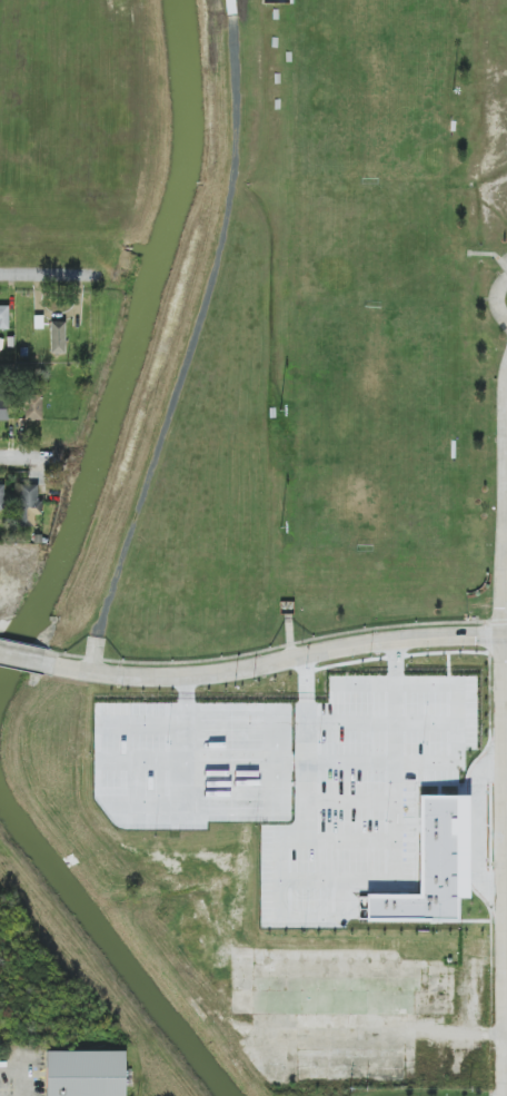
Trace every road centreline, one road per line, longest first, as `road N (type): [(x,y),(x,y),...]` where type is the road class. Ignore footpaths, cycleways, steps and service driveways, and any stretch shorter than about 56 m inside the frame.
road 1 (residential): [(49,663),(161,678),(397,639),(506,636)]
road 2 (residential): [(506,636),(506,367)]
road 3 (residential): [(506,800),(506,636)]

